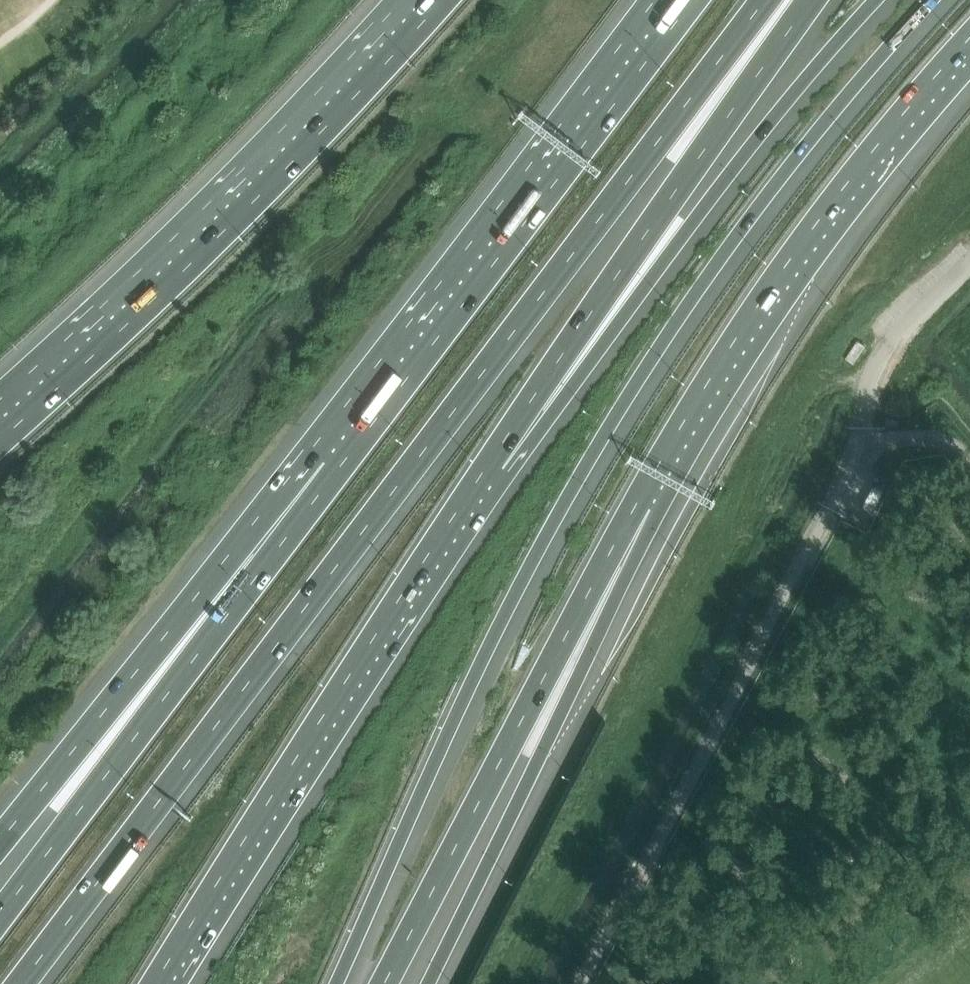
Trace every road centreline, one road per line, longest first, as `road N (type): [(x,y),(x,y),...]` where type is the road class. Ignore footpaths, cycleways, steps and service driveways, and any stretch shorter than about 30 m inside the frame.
road 1 (motorway): [(21,983),(771,0)]
road 2 (motorway): [(337,983),(500,625),(589,461),(757,209),(931,0)]
road 3 (motorway): [(164,983),(497,465)]
road 4 (motorway): [(497,465),(876,0)]
road 5 (motorway): [(423,0),(239,194),(0,420)]
road 6 (motorway): [(671,0),(327,463)]
road 7 (motorway): [(639,500),(779,275),(969,38)]
road 8 (motorway): [(497,465),(807,0)]
road 9 (motorway): [(327,463),(0,916)]
road 10 (motorway): [(385,983),(639,500)]
road 11 (motorway): [(428,983),(538,760),(639,500)]
road 12 (motorway): [(327,463),(0,842)]
road 13 (unclassified): [(861,417),(872,373),(897,337),(969,264)]

